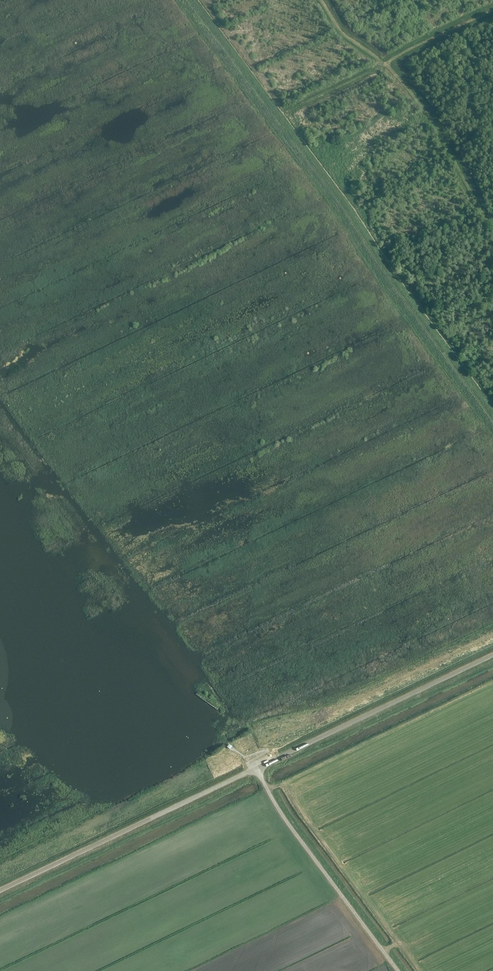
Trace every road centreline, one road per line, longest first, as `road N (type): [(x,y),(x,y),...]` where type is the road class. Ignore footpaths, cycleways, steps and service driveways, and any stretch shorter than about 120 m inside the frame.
road 1 (track): [(0,869),(492,634)]
road 2 (track): [(492,419),(188,0)]
road 3 (unclassified): [(0,891),(256,768)]
road 4 (unclassified): [(256,768),(492,654)]
road 5 (track): [(492,681),(268,790)]
road 6 (unclassified): [(398,970),(256,768)]

